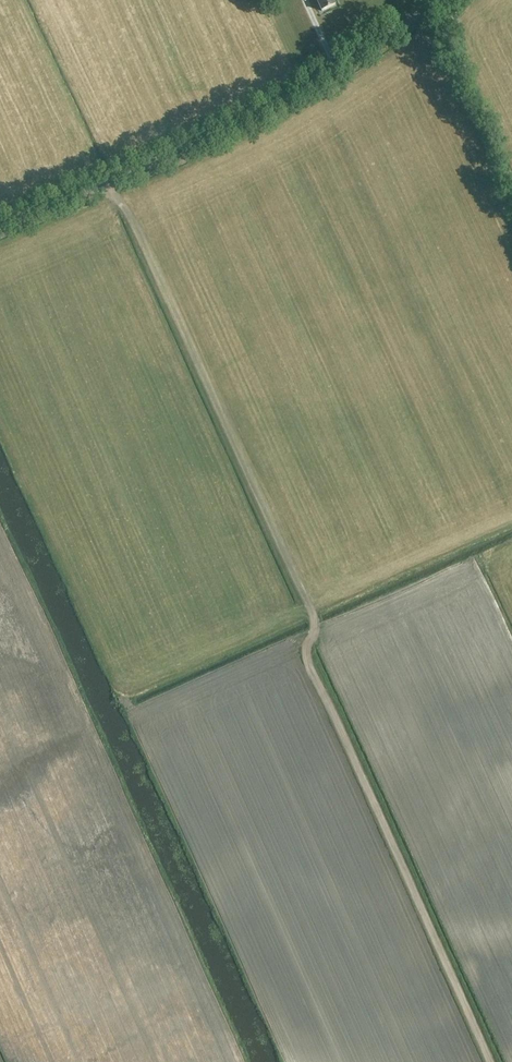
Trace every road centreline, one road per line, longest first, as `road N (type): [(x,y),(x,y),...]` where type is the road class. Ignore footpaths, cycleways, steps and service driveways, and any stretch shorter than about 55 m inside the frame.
road 1 (unclassified): [(0,226),(232,129),(443,0)]

